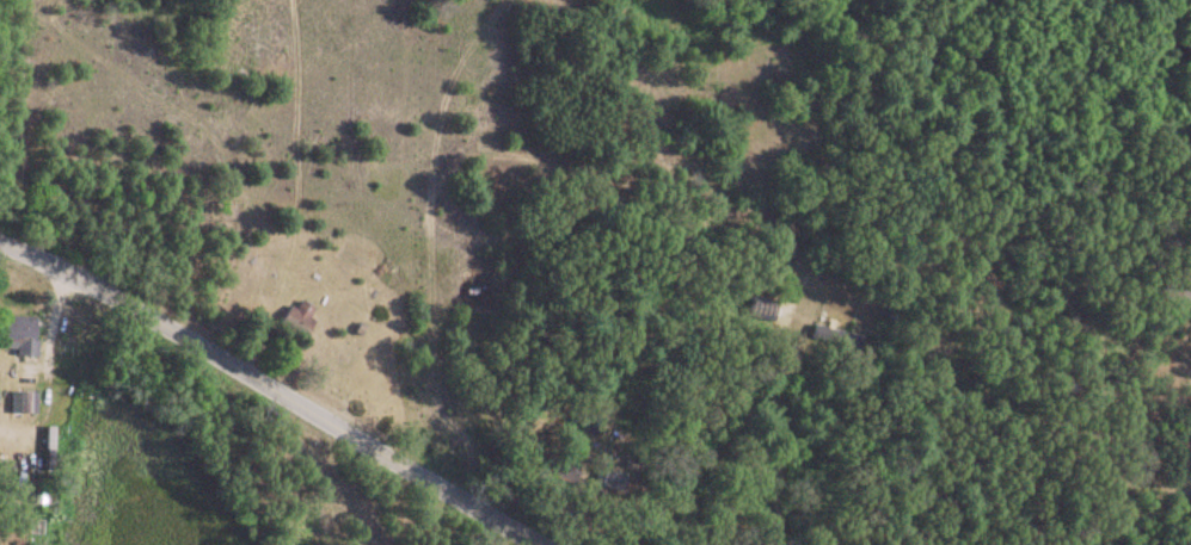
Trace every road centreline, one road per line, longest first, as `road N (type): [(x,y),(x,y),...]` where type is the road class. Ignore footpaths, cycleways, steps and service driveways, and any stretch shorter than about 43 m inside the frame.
road 1 (residential): [(547,544),(129,305),(0,244)]

